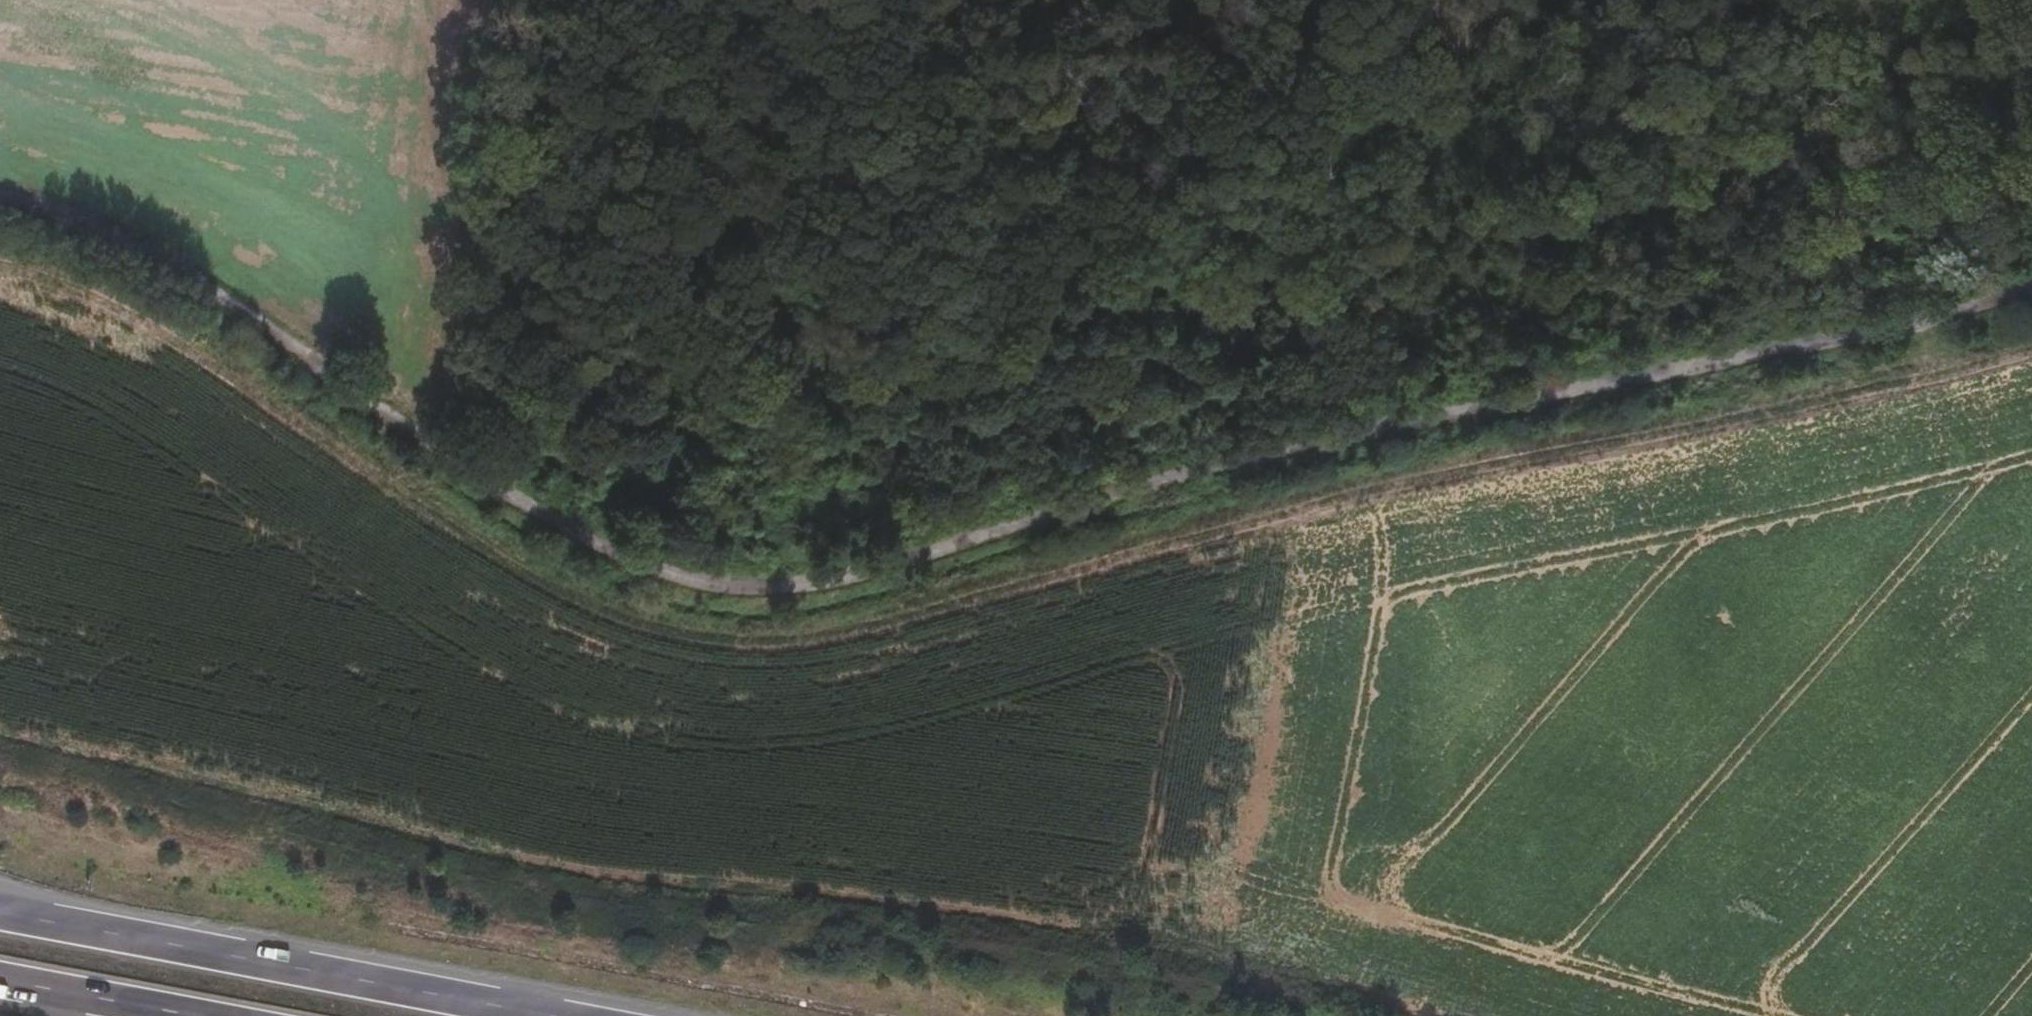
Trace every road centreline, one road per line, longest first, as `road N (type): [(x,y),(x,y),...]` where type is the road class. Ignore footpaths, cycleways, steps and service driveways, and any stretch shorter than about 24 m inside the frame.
road 1 (track): [(2031,287),(1825,342),(1396,429),(859,572),(764,580),(653,569),(550,517),(190,259),(0,197)]
road 2 (trunk): [(541,1015),(0,915)]
road 3 (trunk): [(0,978),(201,1015)]

